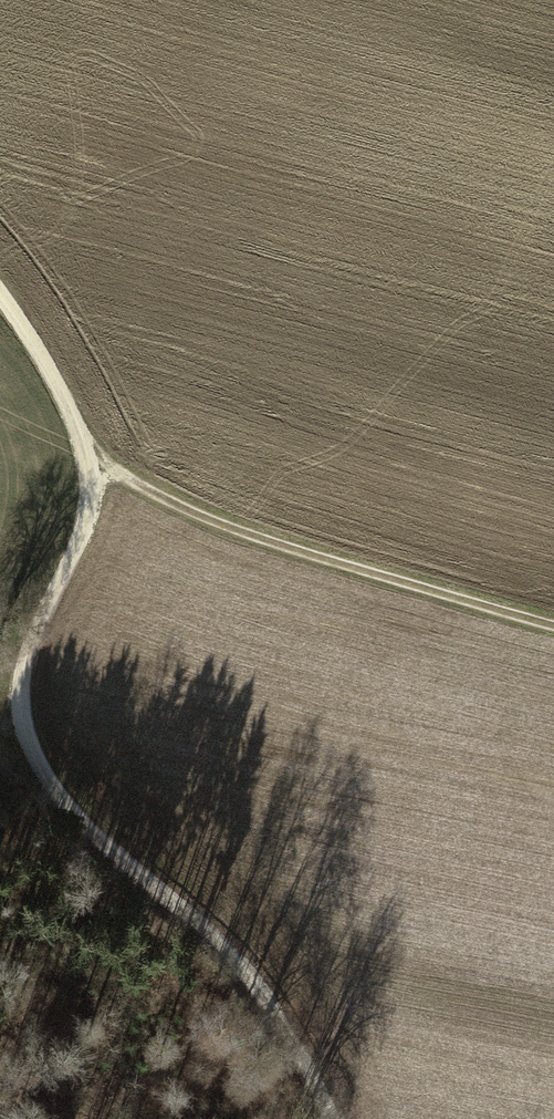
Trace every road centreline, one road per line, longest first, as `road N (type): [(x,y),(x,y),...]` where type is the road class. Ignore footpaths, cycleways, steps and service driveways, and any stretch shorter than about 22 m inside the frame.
road 1 (track): [(0,305),(66,390),(96,456),(82,545),(26,647),(21,729),(64,807),(231,949),(295,1042),(325,1118)]
road 2 (track): [(553,617),(194,517),(96,456)]

